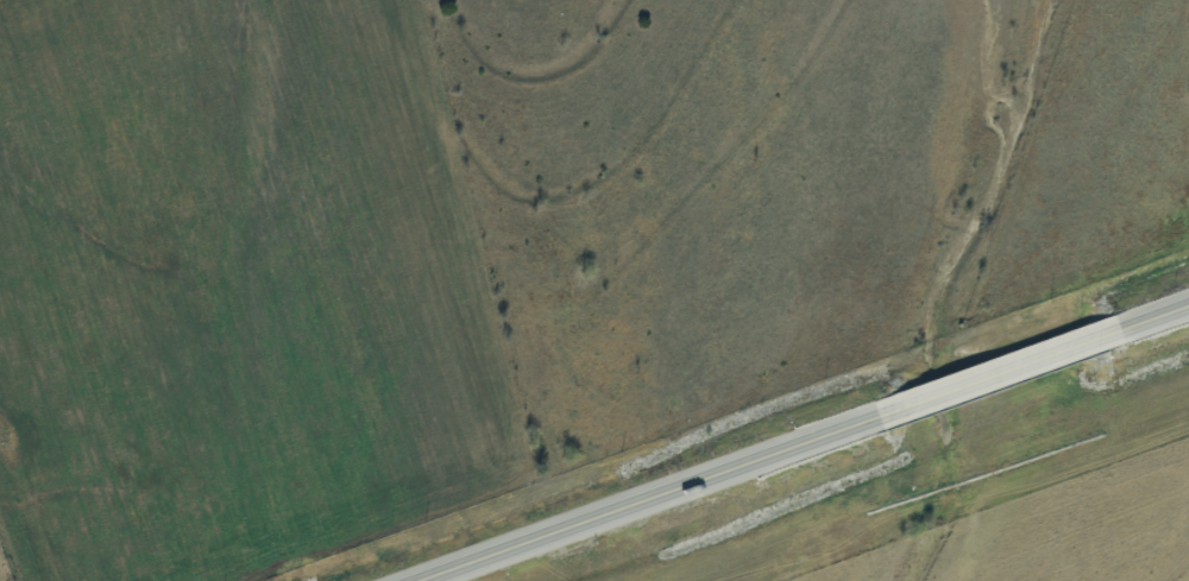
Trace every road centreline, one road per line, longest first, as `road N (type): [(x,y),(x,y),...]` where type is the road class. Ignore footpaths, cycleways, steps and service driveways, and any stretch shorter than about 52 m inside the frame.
road 1 (secondary): [(879,412),(380,580)]
road 2 (secondary): [(1107,329),(879,412)]

